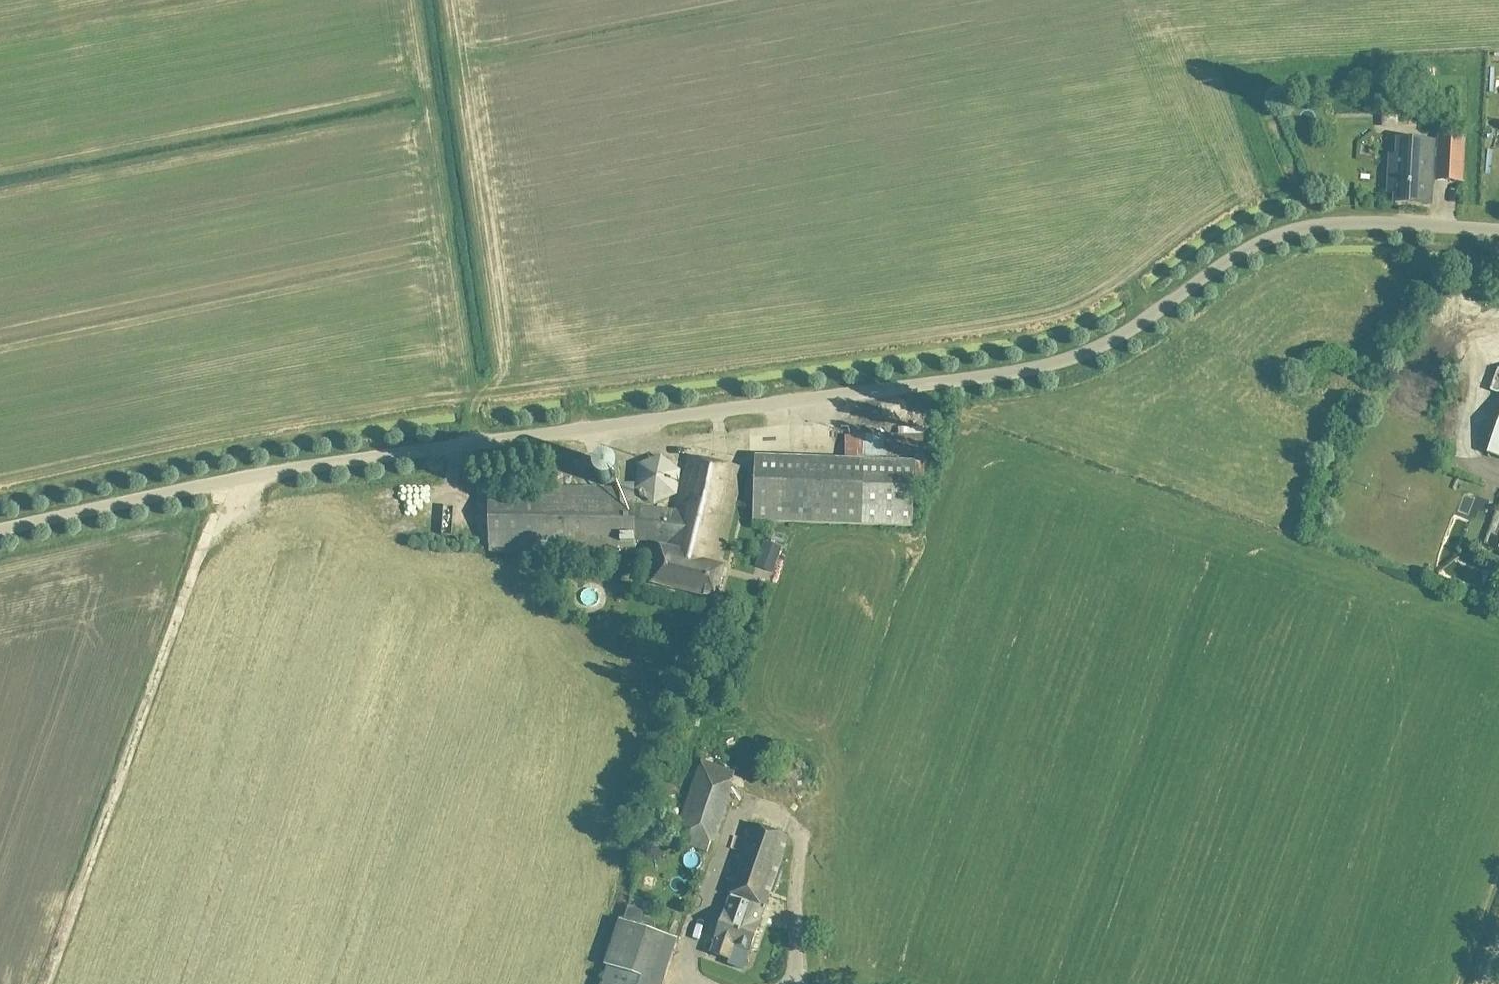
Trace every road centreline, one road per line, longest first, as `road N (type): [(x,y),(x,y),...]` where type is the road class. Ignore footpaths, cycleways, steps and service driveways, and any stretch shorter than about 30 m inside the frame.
road 1 (unclassified): [(0,527),(293,467),(1024,369),(1100,344),(1281,233),(1353,221),(1498,230)]

